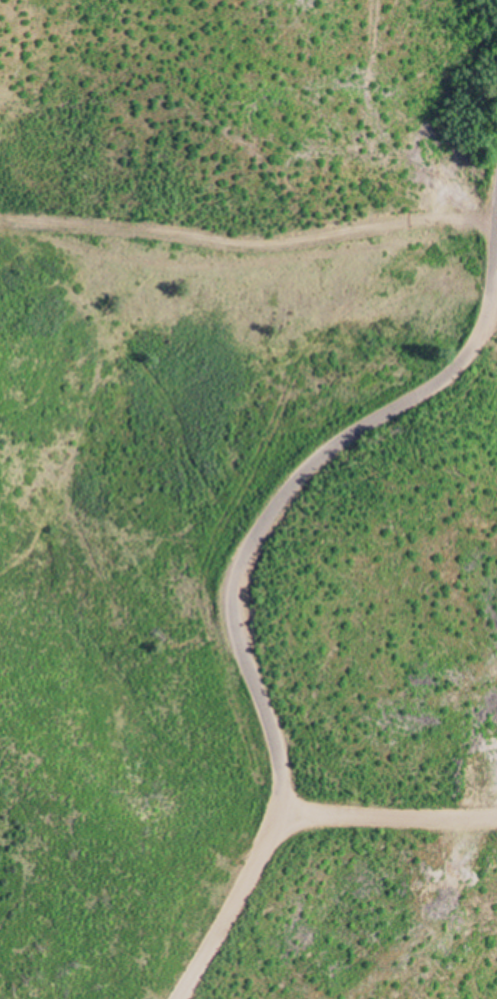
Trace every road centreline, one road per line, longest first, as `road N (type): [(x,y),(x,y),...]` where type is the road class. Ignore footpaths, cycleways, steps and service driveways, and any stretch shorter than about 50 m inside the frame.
road 1 (tertiary): [(181,998),(258,866),(285,786),(235,623),(241,568),(264,521),(311,466),(468,358),(487,321),(496,244)]
road 2 (track): [(0,172),(496,225)]
road 3 (residential): [(280,817),(496,817)]

